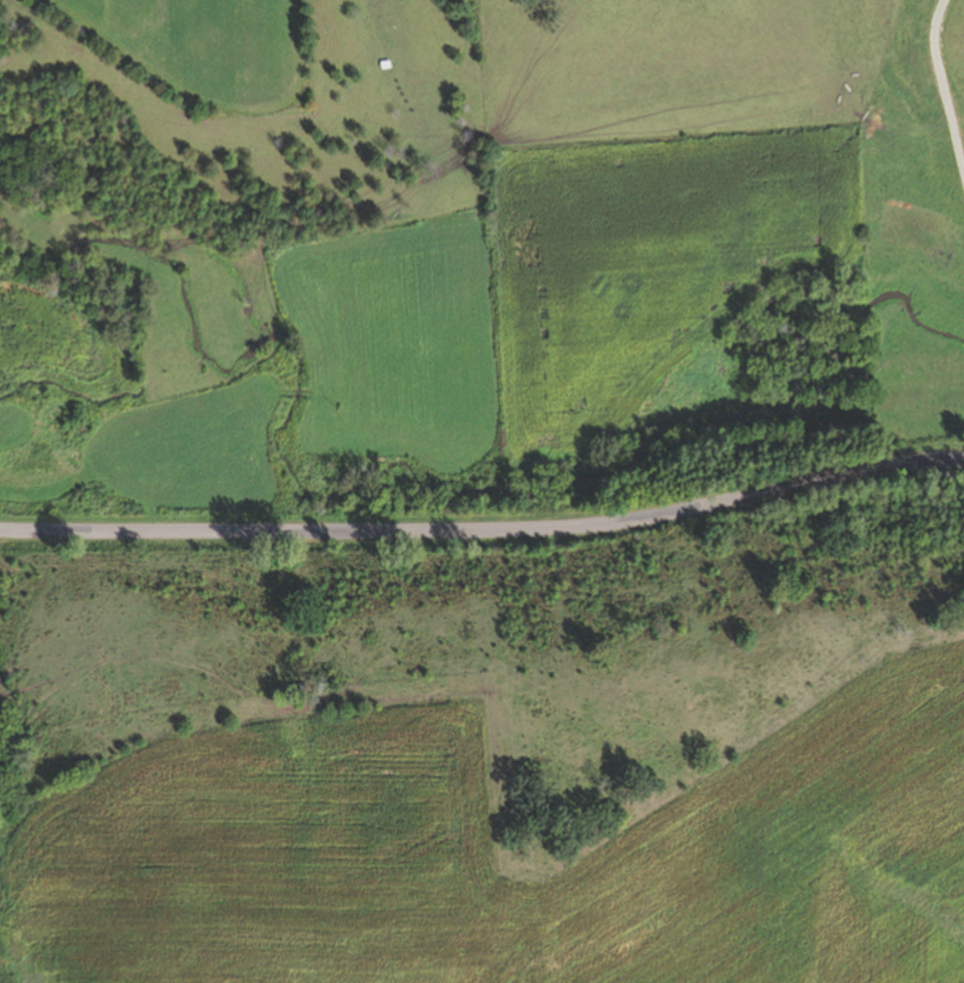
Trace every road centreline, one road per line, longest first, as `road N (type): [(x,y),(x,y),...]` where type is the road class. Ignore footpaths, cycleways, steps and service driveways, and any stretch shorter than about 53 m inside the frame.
road 1 (residential): [(963,461),(902,464),(551,529),(0,528)]

